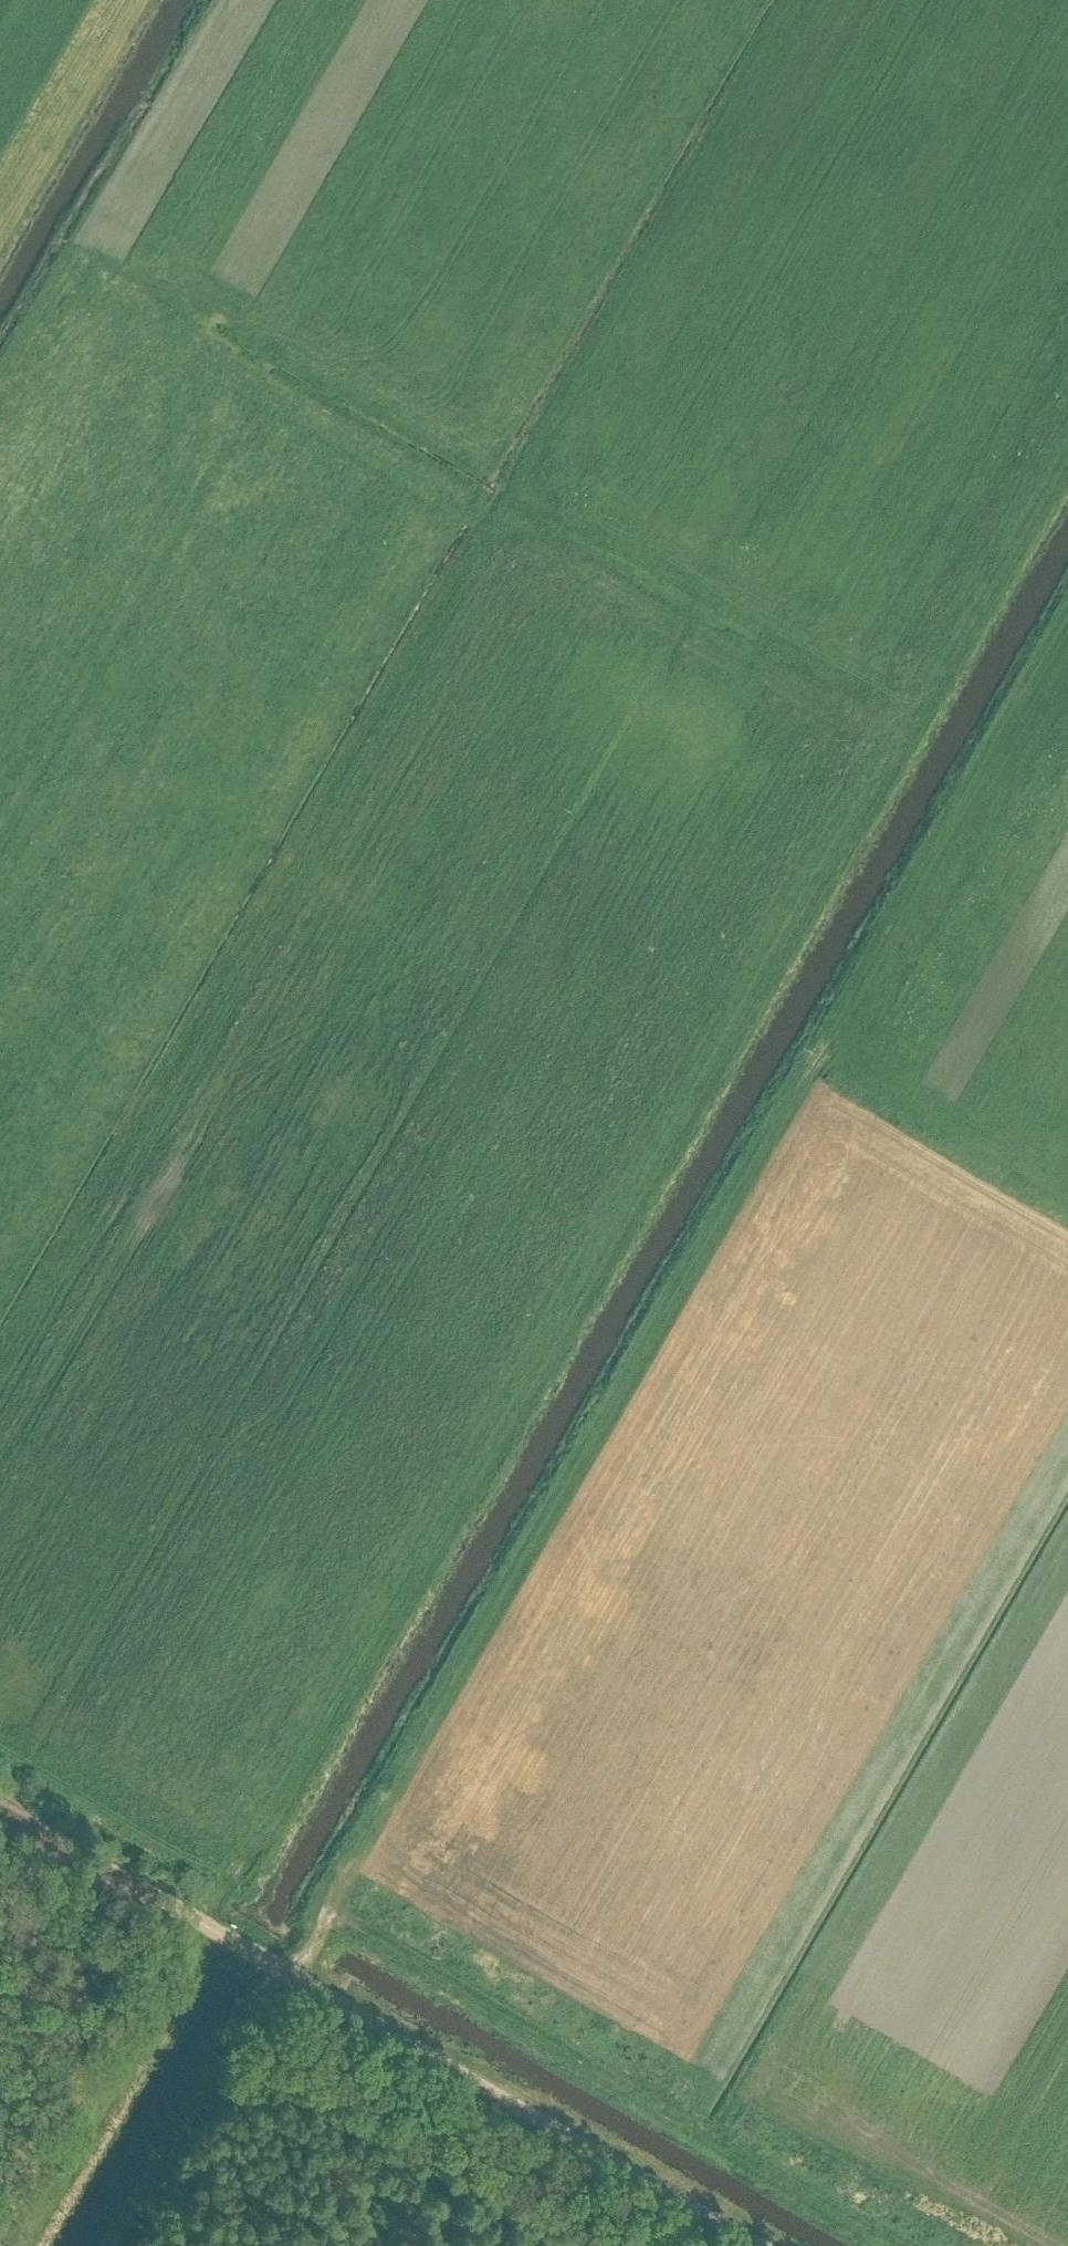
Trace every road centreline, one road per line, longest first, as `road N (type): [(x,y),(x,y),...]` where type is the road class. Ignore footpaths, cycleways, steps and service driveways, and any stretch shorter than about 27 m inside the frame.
road 1 (track): [(765,2245),(221,1933)]
road 2 (track): [(35,2245),(221,1933)]
road 3 (track): [(221,1933),(0,1802)]

